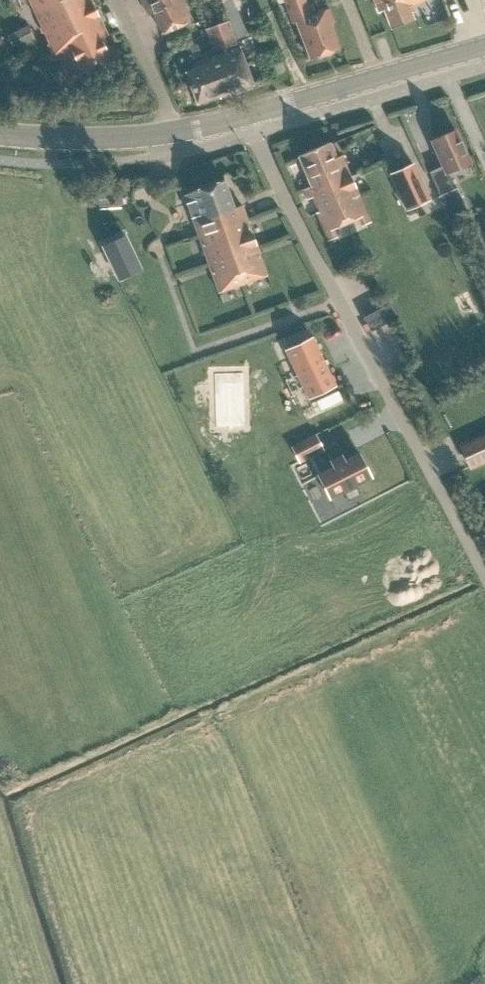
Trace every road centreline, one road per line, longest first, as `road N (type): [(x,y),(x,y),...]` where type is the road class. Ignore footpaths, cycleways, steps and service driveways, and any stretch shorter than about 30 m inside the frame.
road 1 (unclassified): [(484,576),(249,114)]
road 2 (tertiary): [(249,114),(151,136),(0,133)]
road 3 (tertiary): [(484,46),(249,114)]

